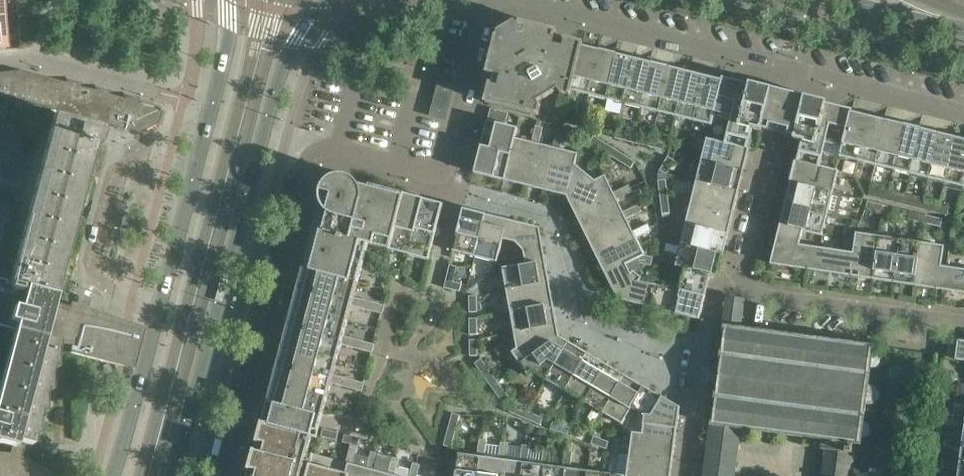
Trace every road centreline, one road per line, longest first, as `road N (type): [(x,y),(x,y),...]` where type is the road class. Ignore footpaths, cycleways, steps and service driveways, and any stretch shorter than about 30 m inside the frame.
road 1 (residential): [(489,0),(442,170),(339,147),(307,163),(229,475)]
road 2 (secondary): [(175,475),(266,126),(291,48),(320,0)]
road 3 (secondary): [(228,0),(210,115),(120,475)]
road 4 (residential): [(790,70),(516,0)]
road 5 (residential): [(963,320),(739,282)]
road 6 (residential): [(687,475),(712,323),(720,294),(739,282)]
road 7 (residential): [(963,117),(790,70)]
road 8 (residential): [(739,282),(774,138)]
road 9 (secondary): [(843,0),(963,32)]

